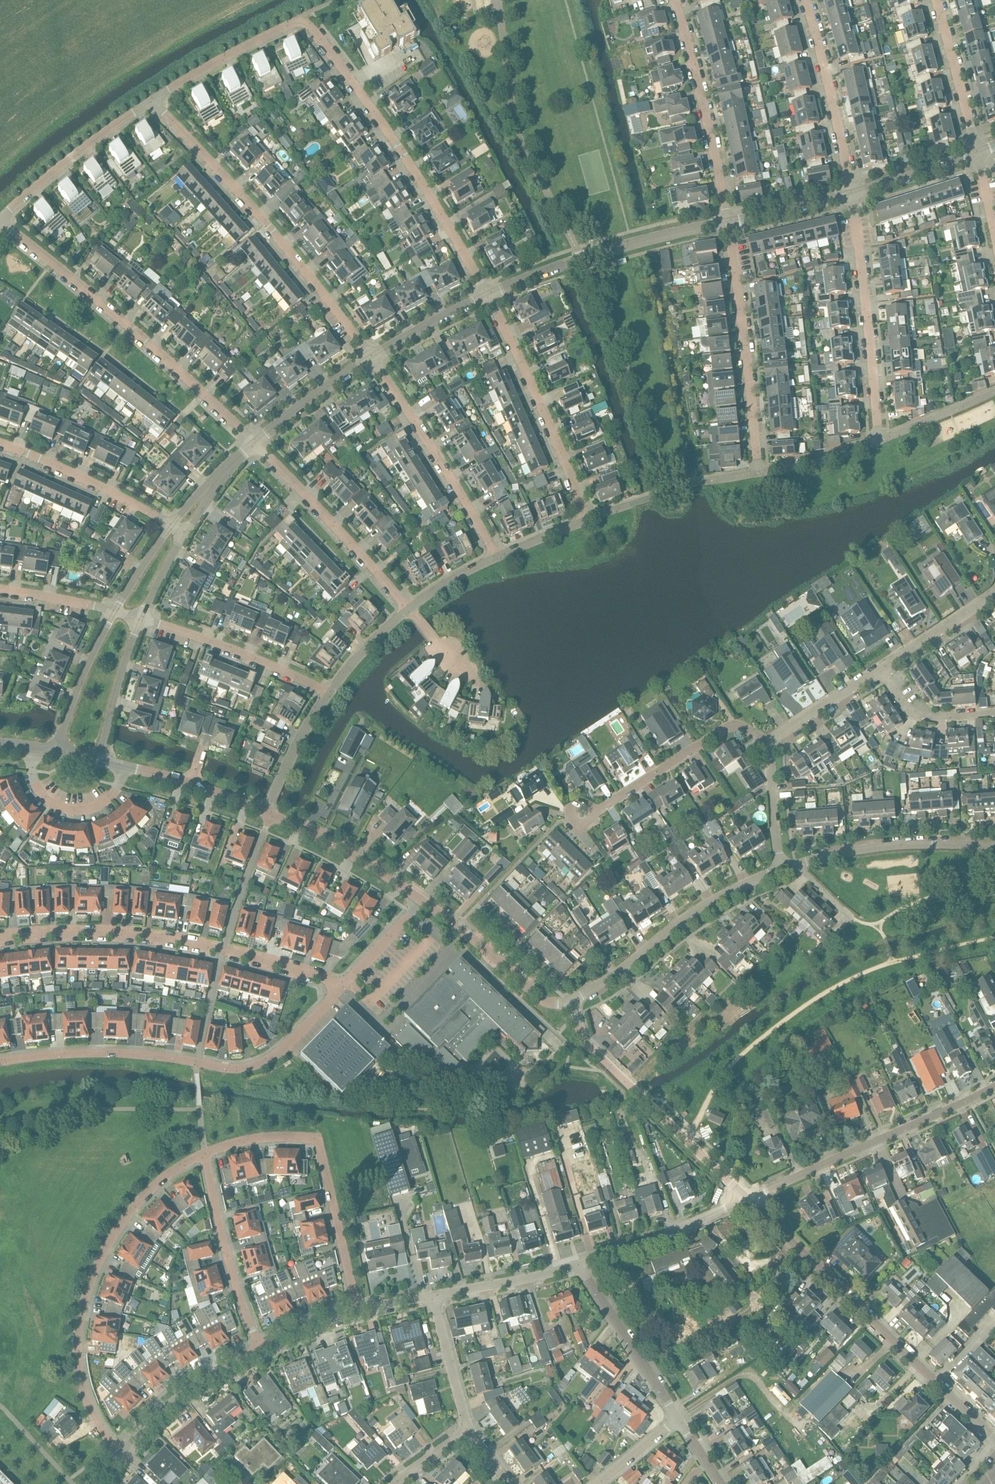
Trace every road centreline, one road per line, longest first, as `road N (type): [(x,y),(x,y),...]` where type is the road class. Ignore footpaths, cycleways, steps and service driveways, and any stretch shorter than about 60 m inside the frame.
road 1 (residential): [(0,1062),(102,1053),(249,1067),(285,1048),(344,985)]
road 2 (residential): [(205,1154),(139,1204),(85,1302),(80,1373),(121,1455)]
road 3 (residential): [(344,985),(137,935),(1,938)]
road 4 (unclassified): [(994,1438),(748,1199)]
road 5 (residential): [(497,557),(589,517),(489,296)]
road 6 (residential): [(373,358),(215,165),(151,101)]
road 7 (residential): [(255,443),(0,220)]
road 8 (residential): [(489,296),(431,193),(304,21)]
road 9 (unclassified): [(421,900),(268,813),(127,767)]
road 10 (residential): [(359,1311),(318,1141),(256,1139),(205,1154)]
road 11 (unclassified): [(748,1199),(994,1085)]
road 12 (unclassified): [(748,1199),(584,1039),(573,1004)]
road 13 (unclassified): [(489,296),(581,258),(729,221)]
road 14 (residential): [(761,470),(729,221)]
road 15 (residential): [(573,1004),(696,909),(781,868)]
road 16 (residential): [(880,436),(852,194)]
road 17 (residential): [(497,557),(373,358)]
road 18 (residential): [(729,221),(675,0)]
road 19 (residential): [(408,609),(255,443)]
road 20 (residential): [(781,868),(881,847),(994,847)]
road 21 (residential): [(596,815),(709,732),(732,724),(771,737)]
road 22 (residential): [(205,1154),(262,1351)]
road 23 (residential): [(330,693),(142,618)]
road 24 (residential): [(852,194),(806,0)]
road 25 (residential): [(0,220),(151,101)]
road 26 (residential): [(171,526),(0,442)]
road 27 (unclassified): [(573,1004),(543,1001),(421,900)]
road 28 (residential): [(679,1419),(580,1265)]
road 29 (unclassified): [(580,1265),(748,1199)]
road 30 (unclassified): [(121,1455),(178,1398),(262,1351)]
road 31 (residential): [(151,101),(304,21)]
road 32 (residential): [(978,153),(937,0)]
road 33 (residential): [(31,748),(42,794),(74,810),(105,802),(127,767)]
road 34 (unclassified): [(115,610),(57,751)]
road 35 (unclassified): [(431,1296),(580,1265)]
road 36 (unclassified): [(100,762),(142,618)]
road 37 (unclassified): [(255,443),(373,358)]
road 38 (residential): [(468,1430),(431,1296)]
road 39 (residential): [(883,668),(994,591)]
road 40 (unclassified): [(852,194),(978,153)]
road 41 (residential): [(994,716),(924,715),(883,668)]
road 42 (residential): [(771,737),(883,668)]
road 43 (unclassified): [(373,358),(489,296)]
road 44 (residential): [(781,868),(771,737)]
road 45 (unclassified): [(729,221),(852,194)]
road 46 (residential): [(761,470),(880,436)]

